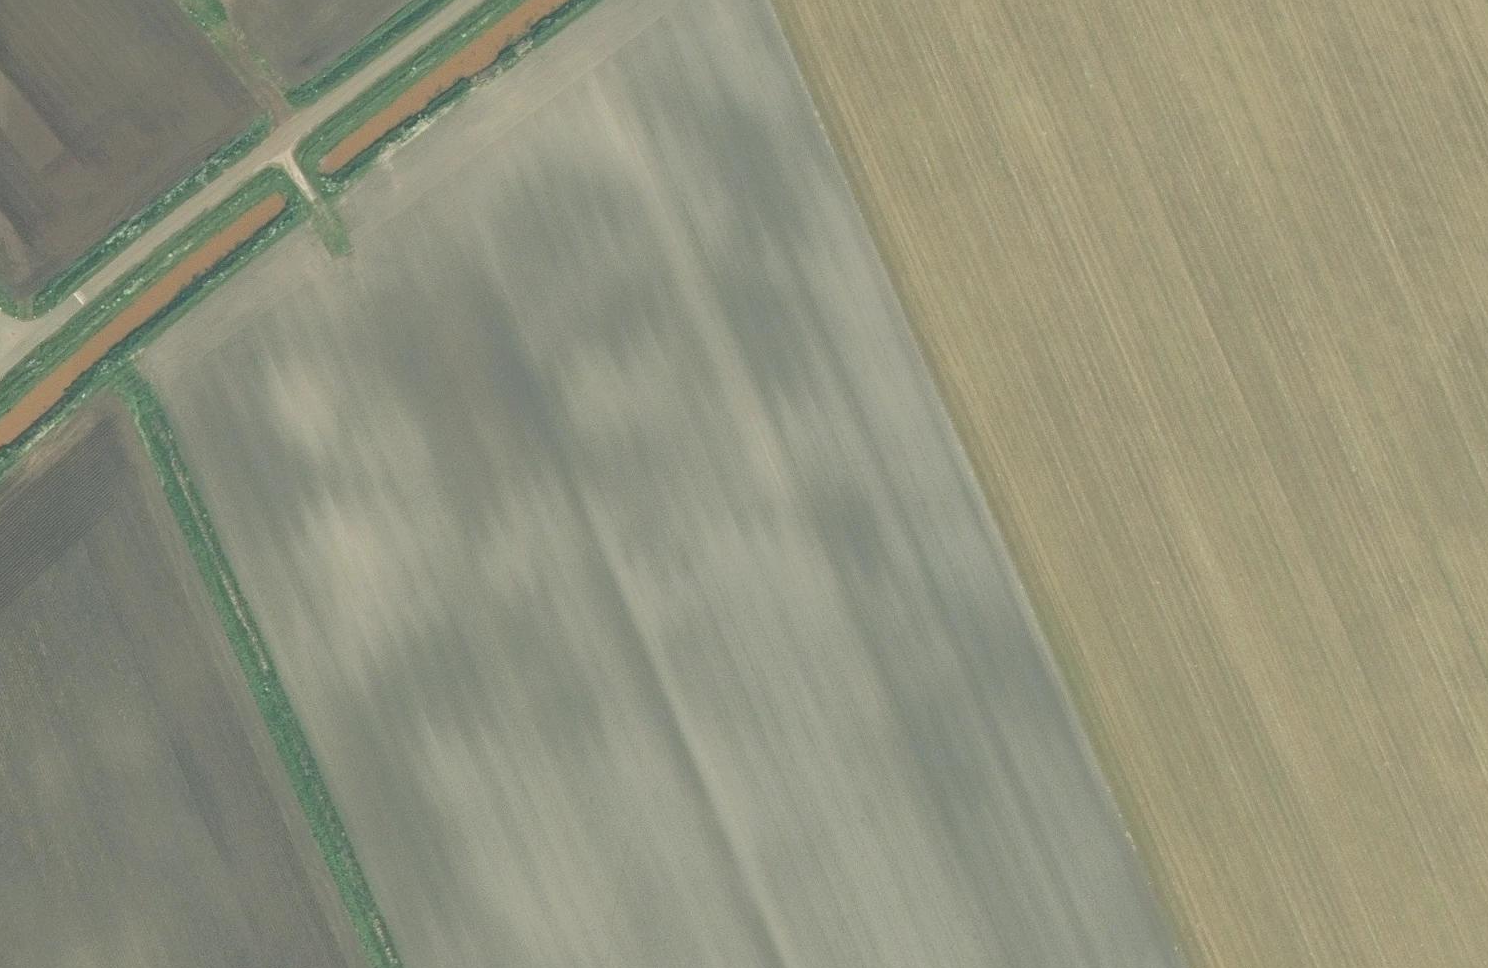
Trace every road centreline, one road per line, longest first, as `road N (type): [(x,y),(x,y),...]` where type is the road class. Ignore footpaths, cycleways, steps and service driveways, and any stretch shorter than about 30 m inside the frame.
road 1 (unclassified): [(20,346),(156,232),(465,0)]

